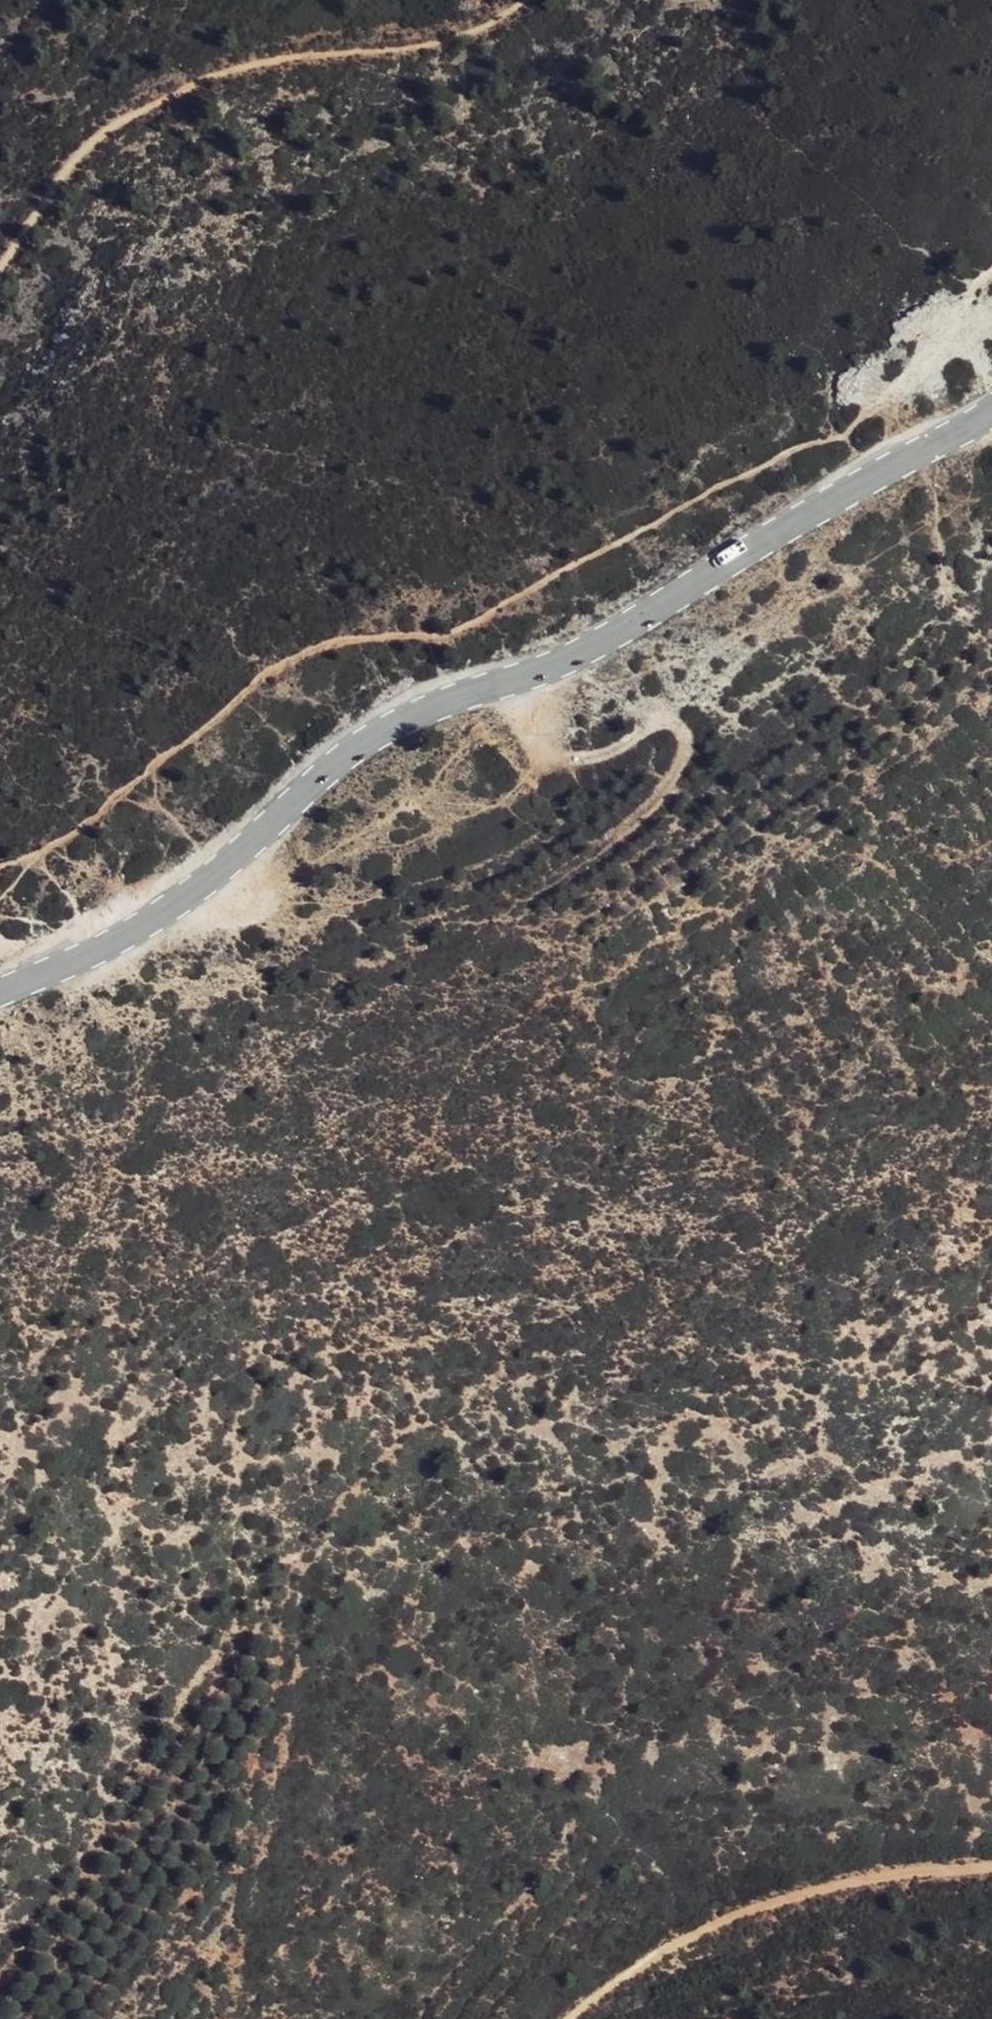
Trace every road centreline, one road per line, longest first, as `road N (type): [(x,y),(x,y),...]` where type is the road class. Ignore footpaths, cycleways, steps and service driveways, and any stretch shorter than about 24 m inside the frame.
road 1 (tertiary): [(991,412),(830,498),(565,660),(380,731),(176,905),(121,940),(0,993)]
road 2 (track): [(569,2018),(638,1965),(727,1918),(821,1886),(905,1870),(991,1866)]

